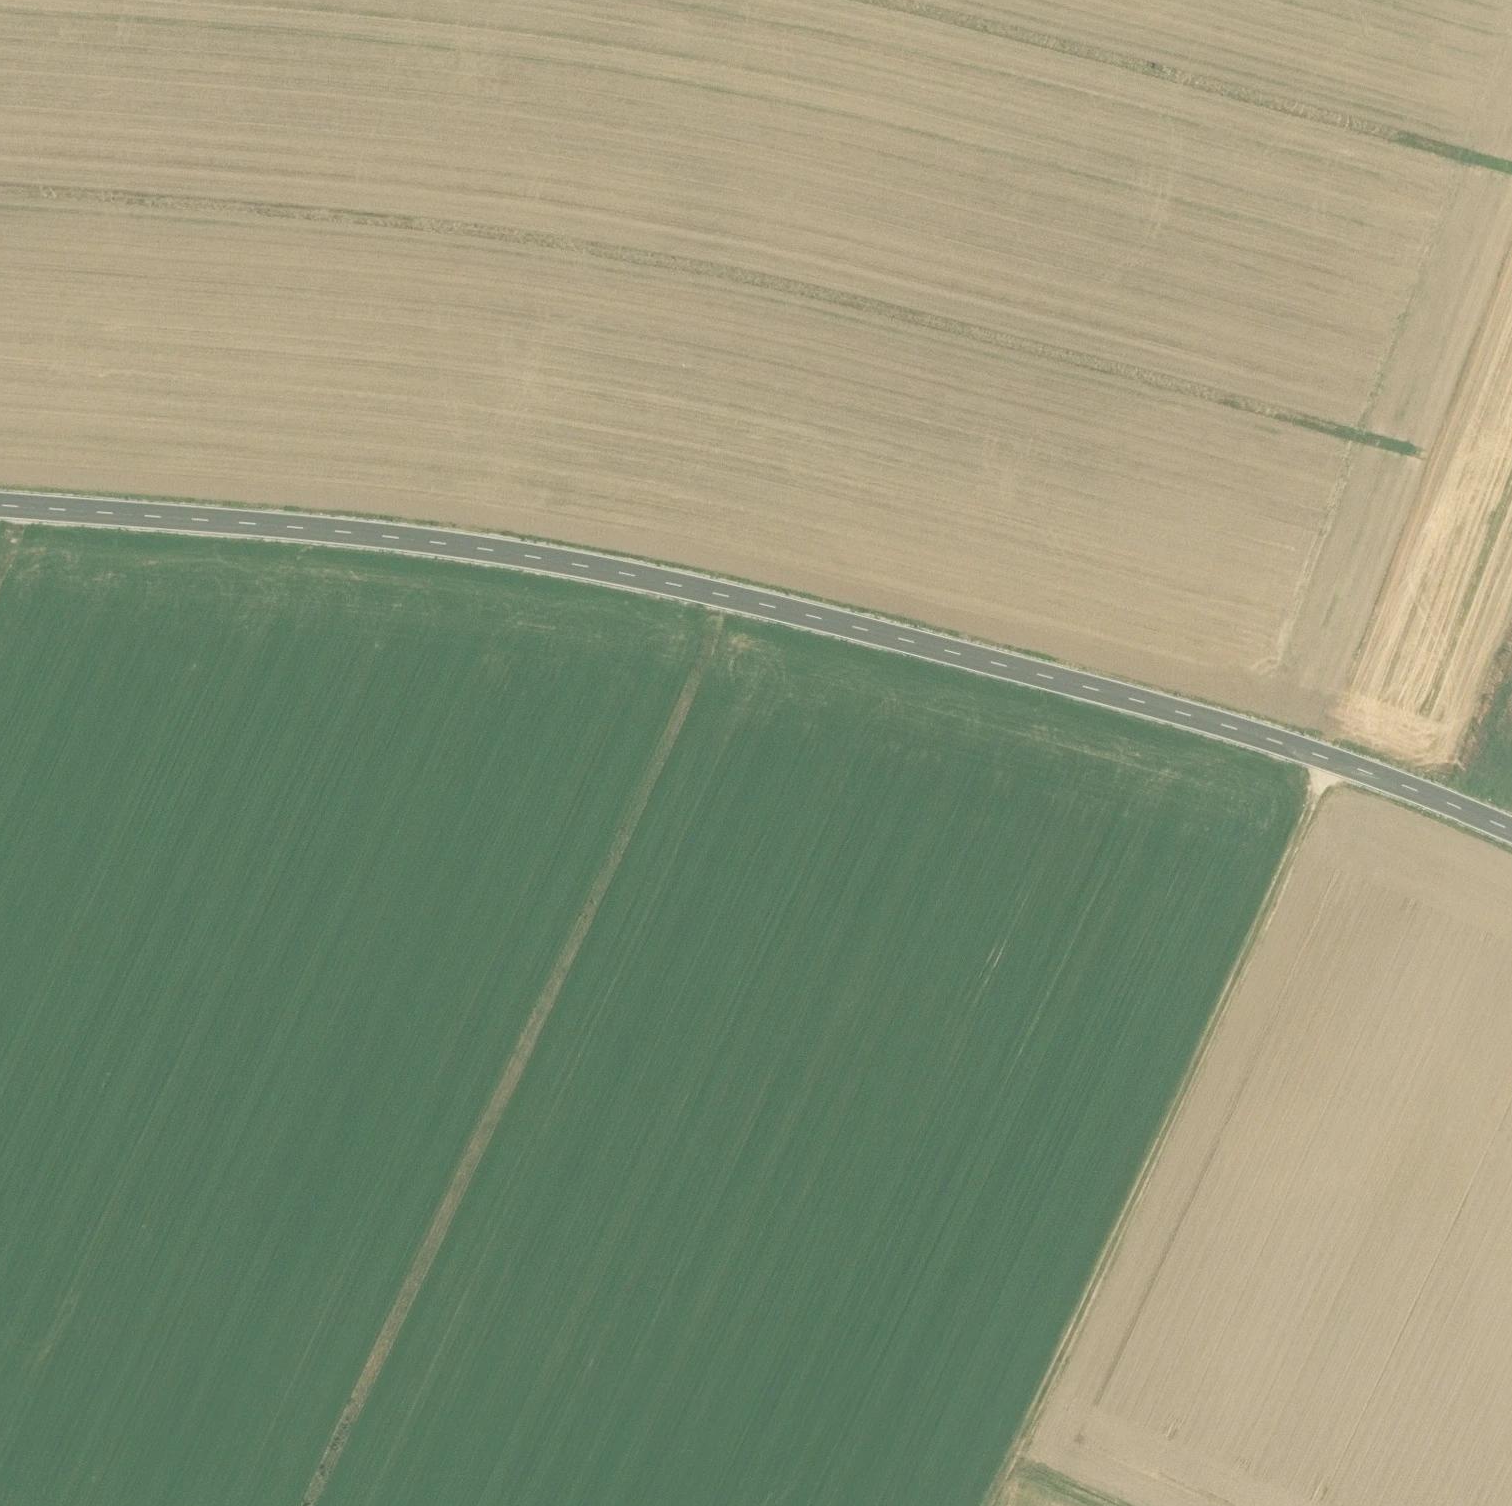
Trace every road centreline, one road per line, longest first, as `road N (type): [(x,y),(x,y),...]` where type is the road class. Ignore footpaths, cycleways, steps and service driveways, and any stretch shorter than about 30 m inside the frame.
road 1 (unclassified): [(1511,835),(1211,725),(737,601),(511,556),(0,509)]
road 2 (track): [(1328,763),(1170,1156),(1023,1479)]

